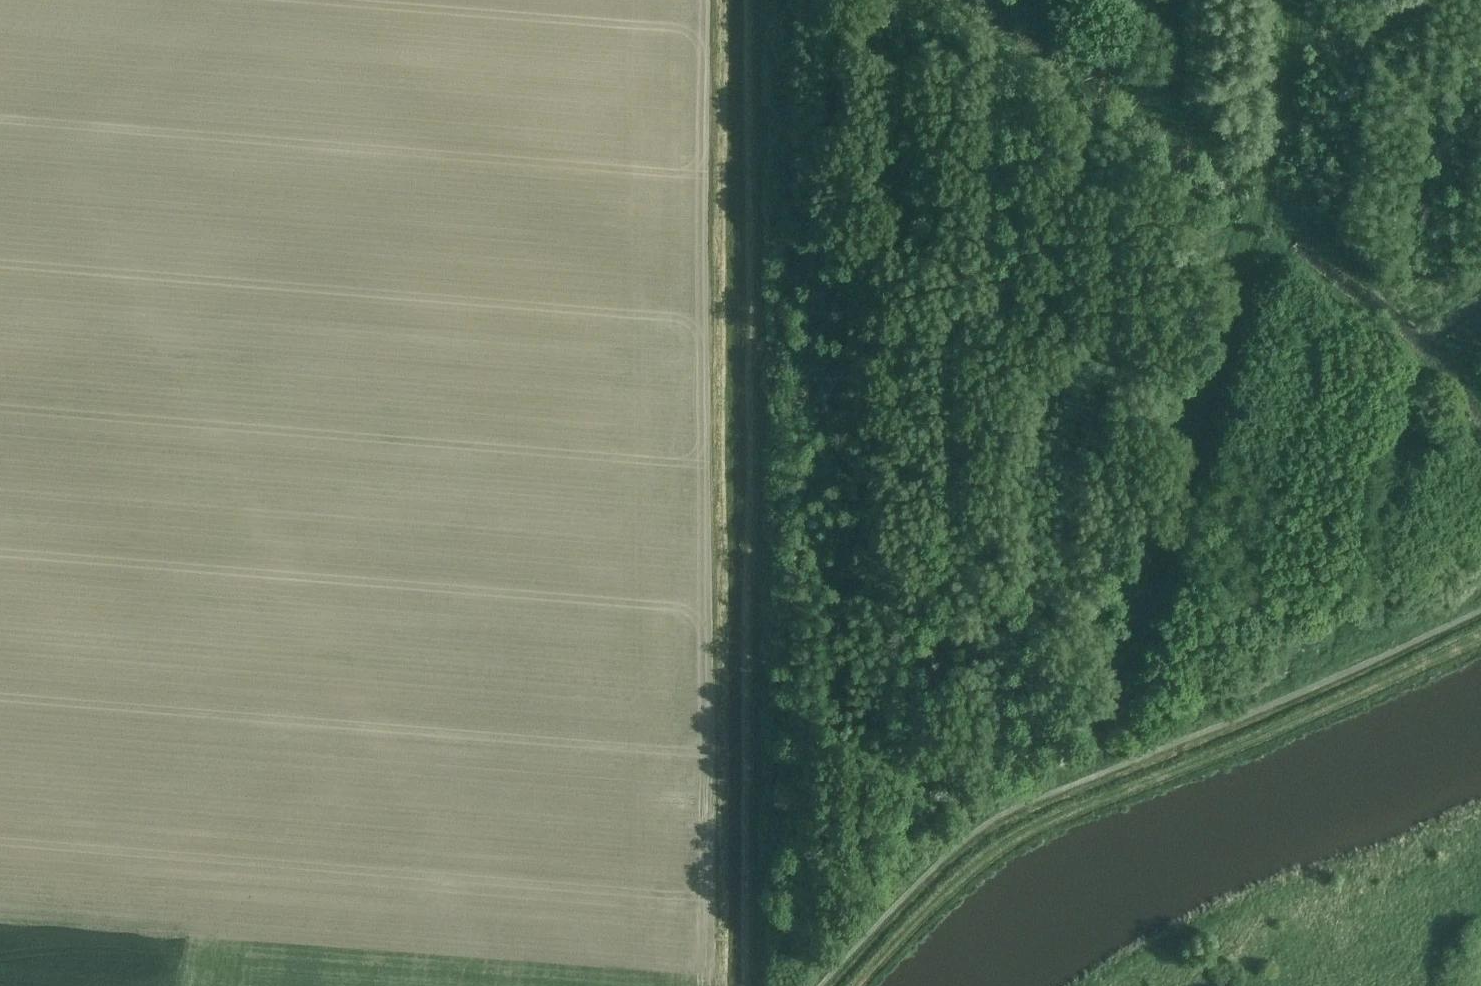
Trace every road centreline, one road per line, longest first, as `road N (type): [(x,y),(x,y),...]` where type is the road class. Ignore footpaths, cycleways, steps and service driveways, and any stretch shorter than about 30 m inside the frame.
road 1 (track): [(741,0),(725,985)]
road 2 (track): [(1088,777),(1277,135),(1291,0)]

